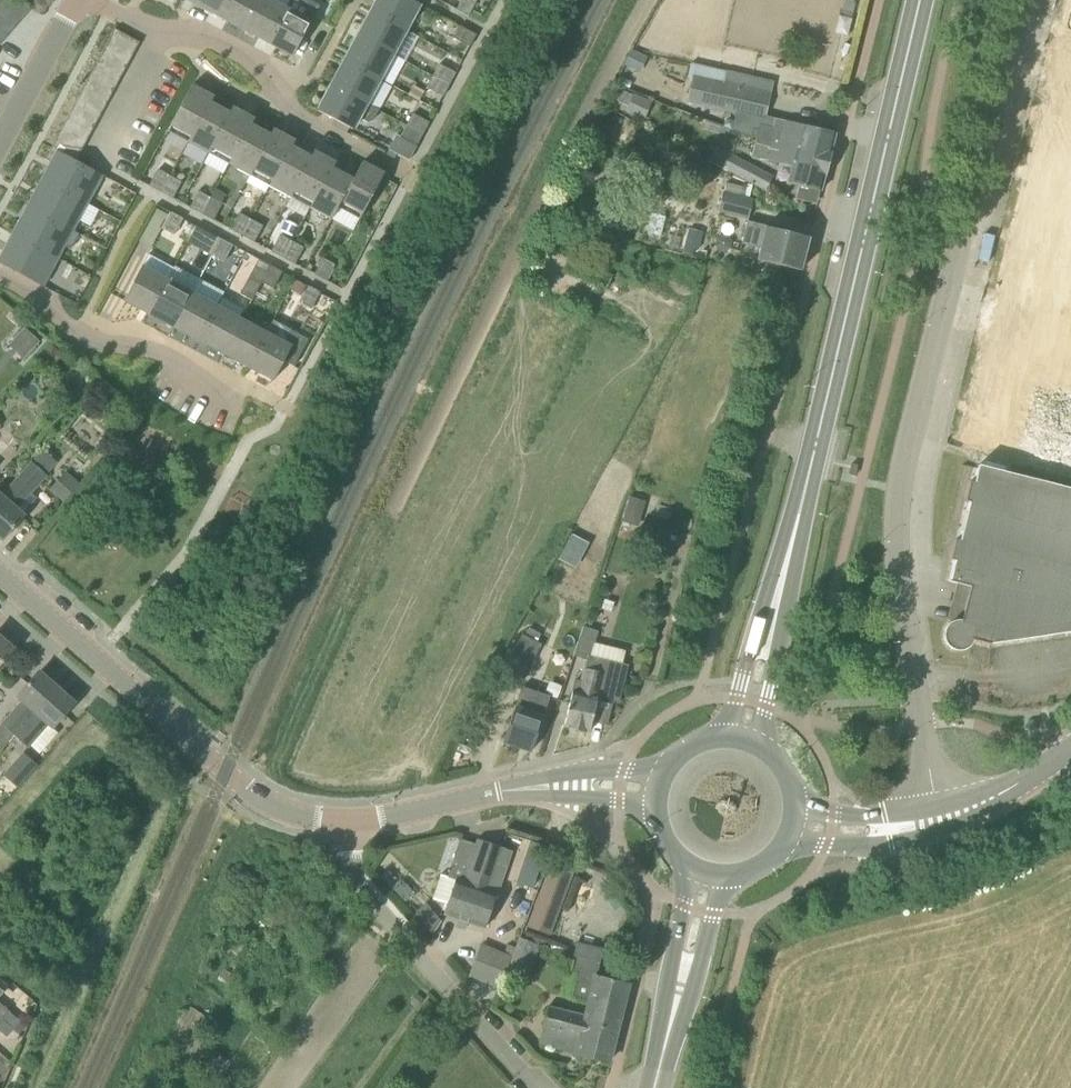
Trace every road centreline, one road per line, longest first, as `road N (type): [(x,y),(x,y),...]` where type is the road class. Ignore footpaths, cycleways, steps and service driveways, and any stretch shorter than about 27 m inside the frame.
road 1 (residential): [(941,821),(902,609),(897,514),(1017,0)]
road 2 (secondary): [(741,740),(921,0)]
road 3 (tertiary): [(352,822),(290,812),(244,787),(0,576)]
road 4 (residential): [(540,1087),(354,880),(352,822)]
road 5 (unclassified): [(357,146),(89,0)]
road 6 (unclassified): [(242,409),(0,279)]
road 7 (secondary): [(655,1087),(709,876)]
road 8 (unclassified): [(0,148),(80,0)]
road 9 (tertiary): [(498,792),(352,822)]
road 10 (tertiary): [(941,821),(1070,750)]
road 11 (tertiary): [(796,824),(873,832),(941,821)]
road 12 (tertiary): [(498,792),(621,786)]

